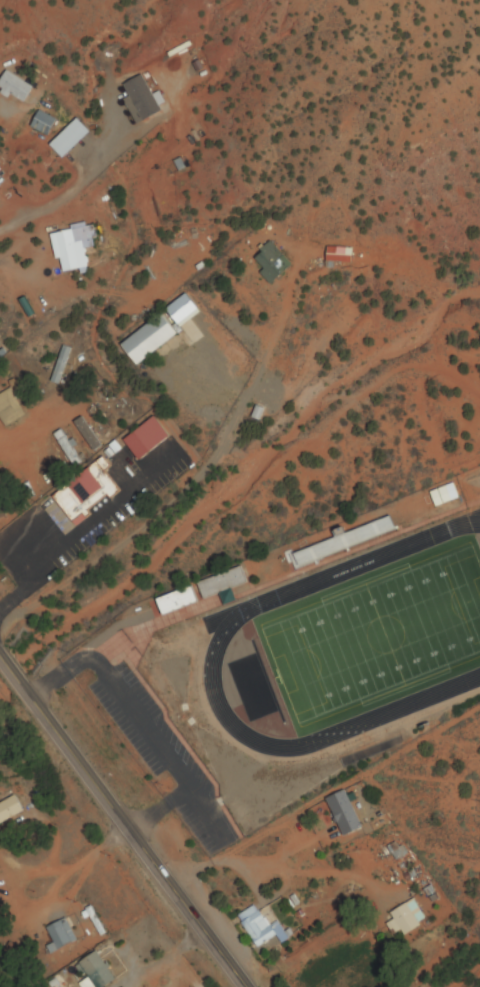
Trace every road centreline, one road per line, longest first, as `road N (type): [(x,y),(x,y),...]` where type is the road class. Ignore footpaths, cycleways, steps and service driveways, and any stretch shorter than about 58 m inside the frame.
road 1 (residential): [(9,663),(136,576),(395,341),(450,299),(479,294)]
road 2 (primary): [(243,986),(0,652)]

